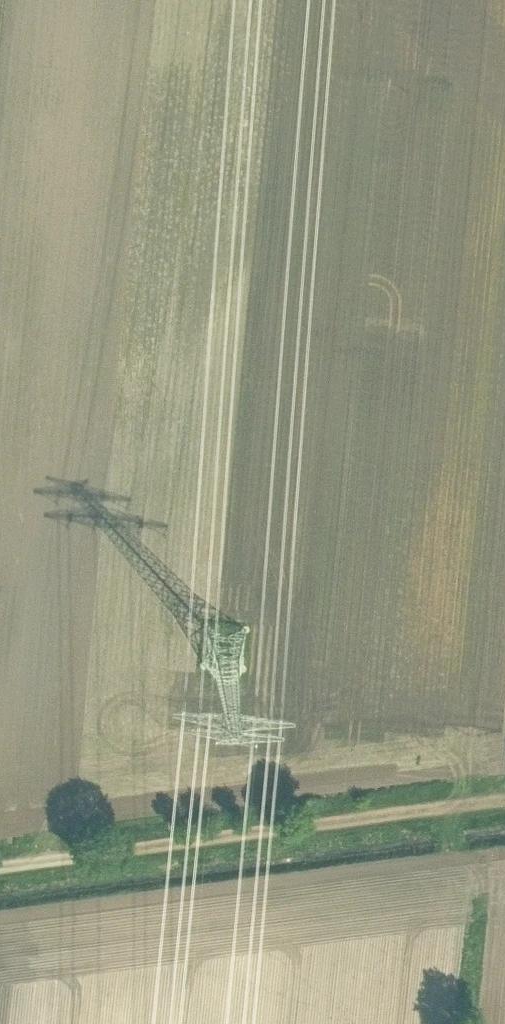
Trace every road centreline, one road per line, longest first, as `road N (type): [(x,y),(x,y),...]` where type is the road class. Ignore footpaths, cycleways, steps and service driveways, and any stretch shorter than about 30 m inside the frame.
road 1 (track): [(504,799),(0,866)]

